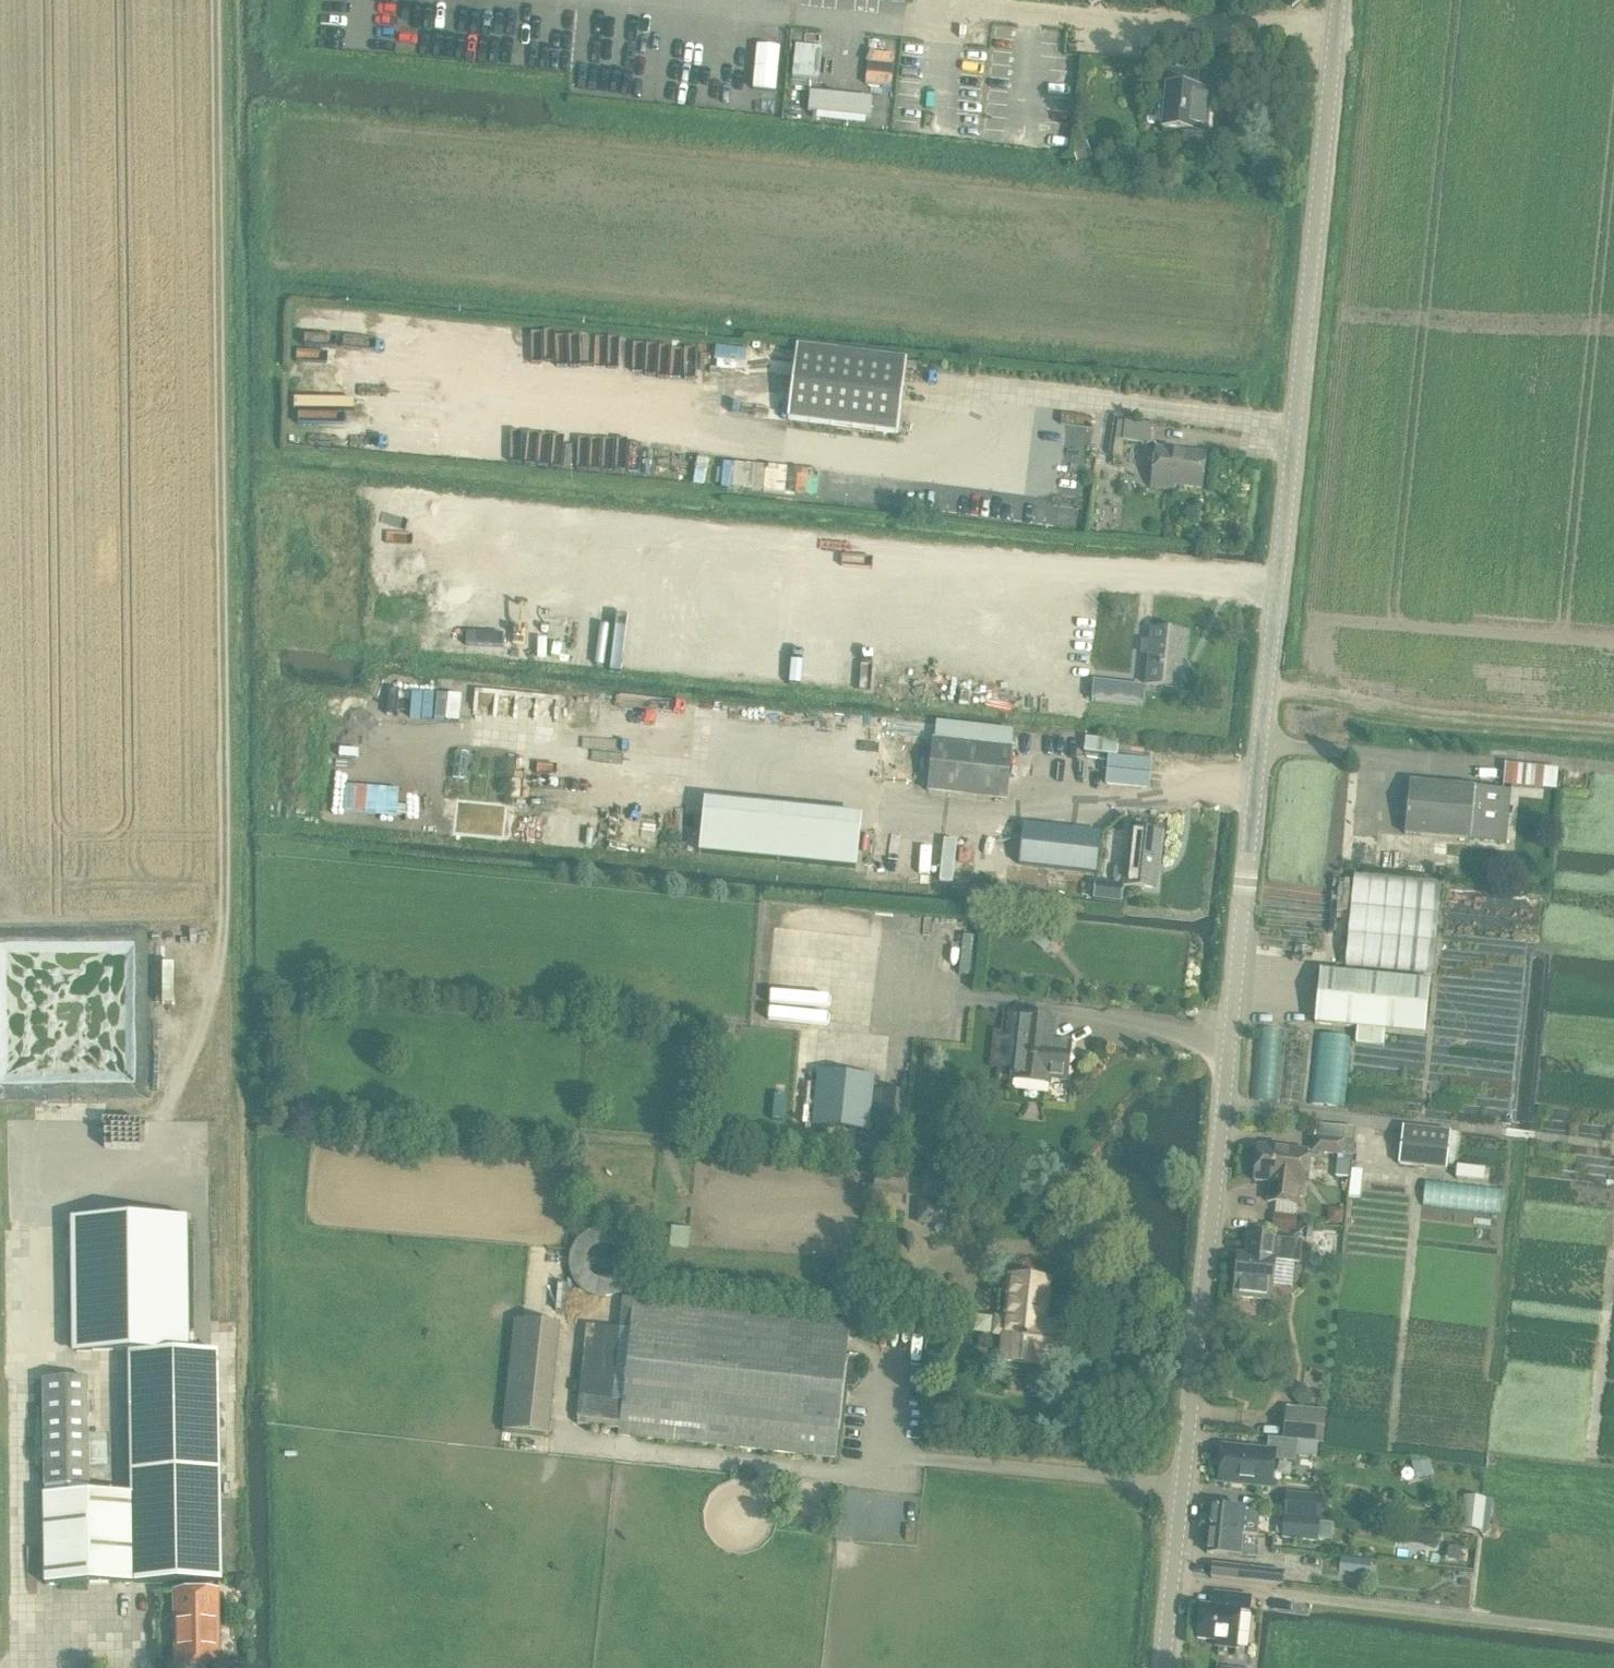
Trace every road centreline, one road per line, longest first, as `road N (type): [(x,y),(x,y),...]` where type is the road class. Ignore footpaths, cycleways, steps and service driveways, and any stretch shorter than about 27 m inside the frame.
road 1 (tertiary): [(1168,1667),(1338,0)]
road 2 (track): [(159,1122),(228,933),(219,0)]

